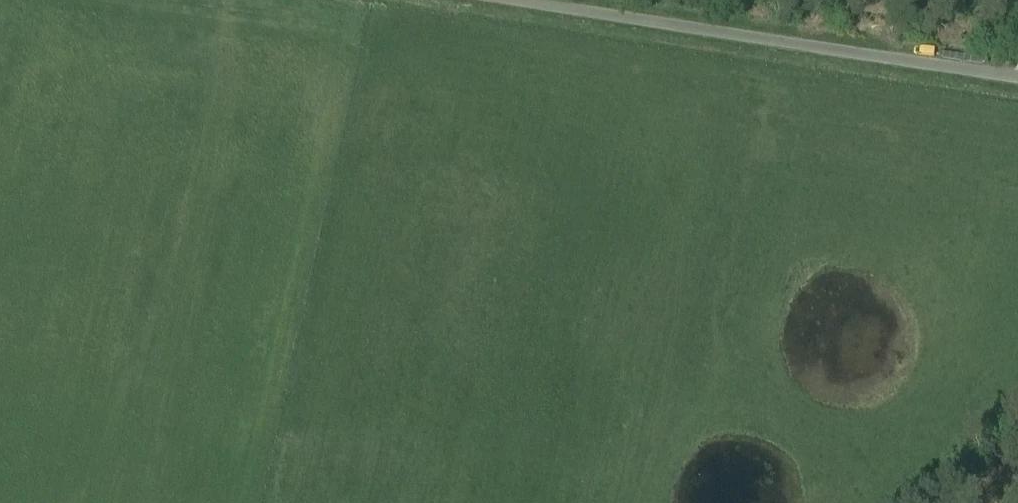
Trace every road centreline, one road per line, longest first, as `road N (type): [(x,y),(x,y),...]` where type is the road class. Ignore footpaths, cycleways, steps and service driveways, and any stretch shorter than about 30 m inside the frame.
road 1 (unclassified): [(526,0),(1017,77)]

